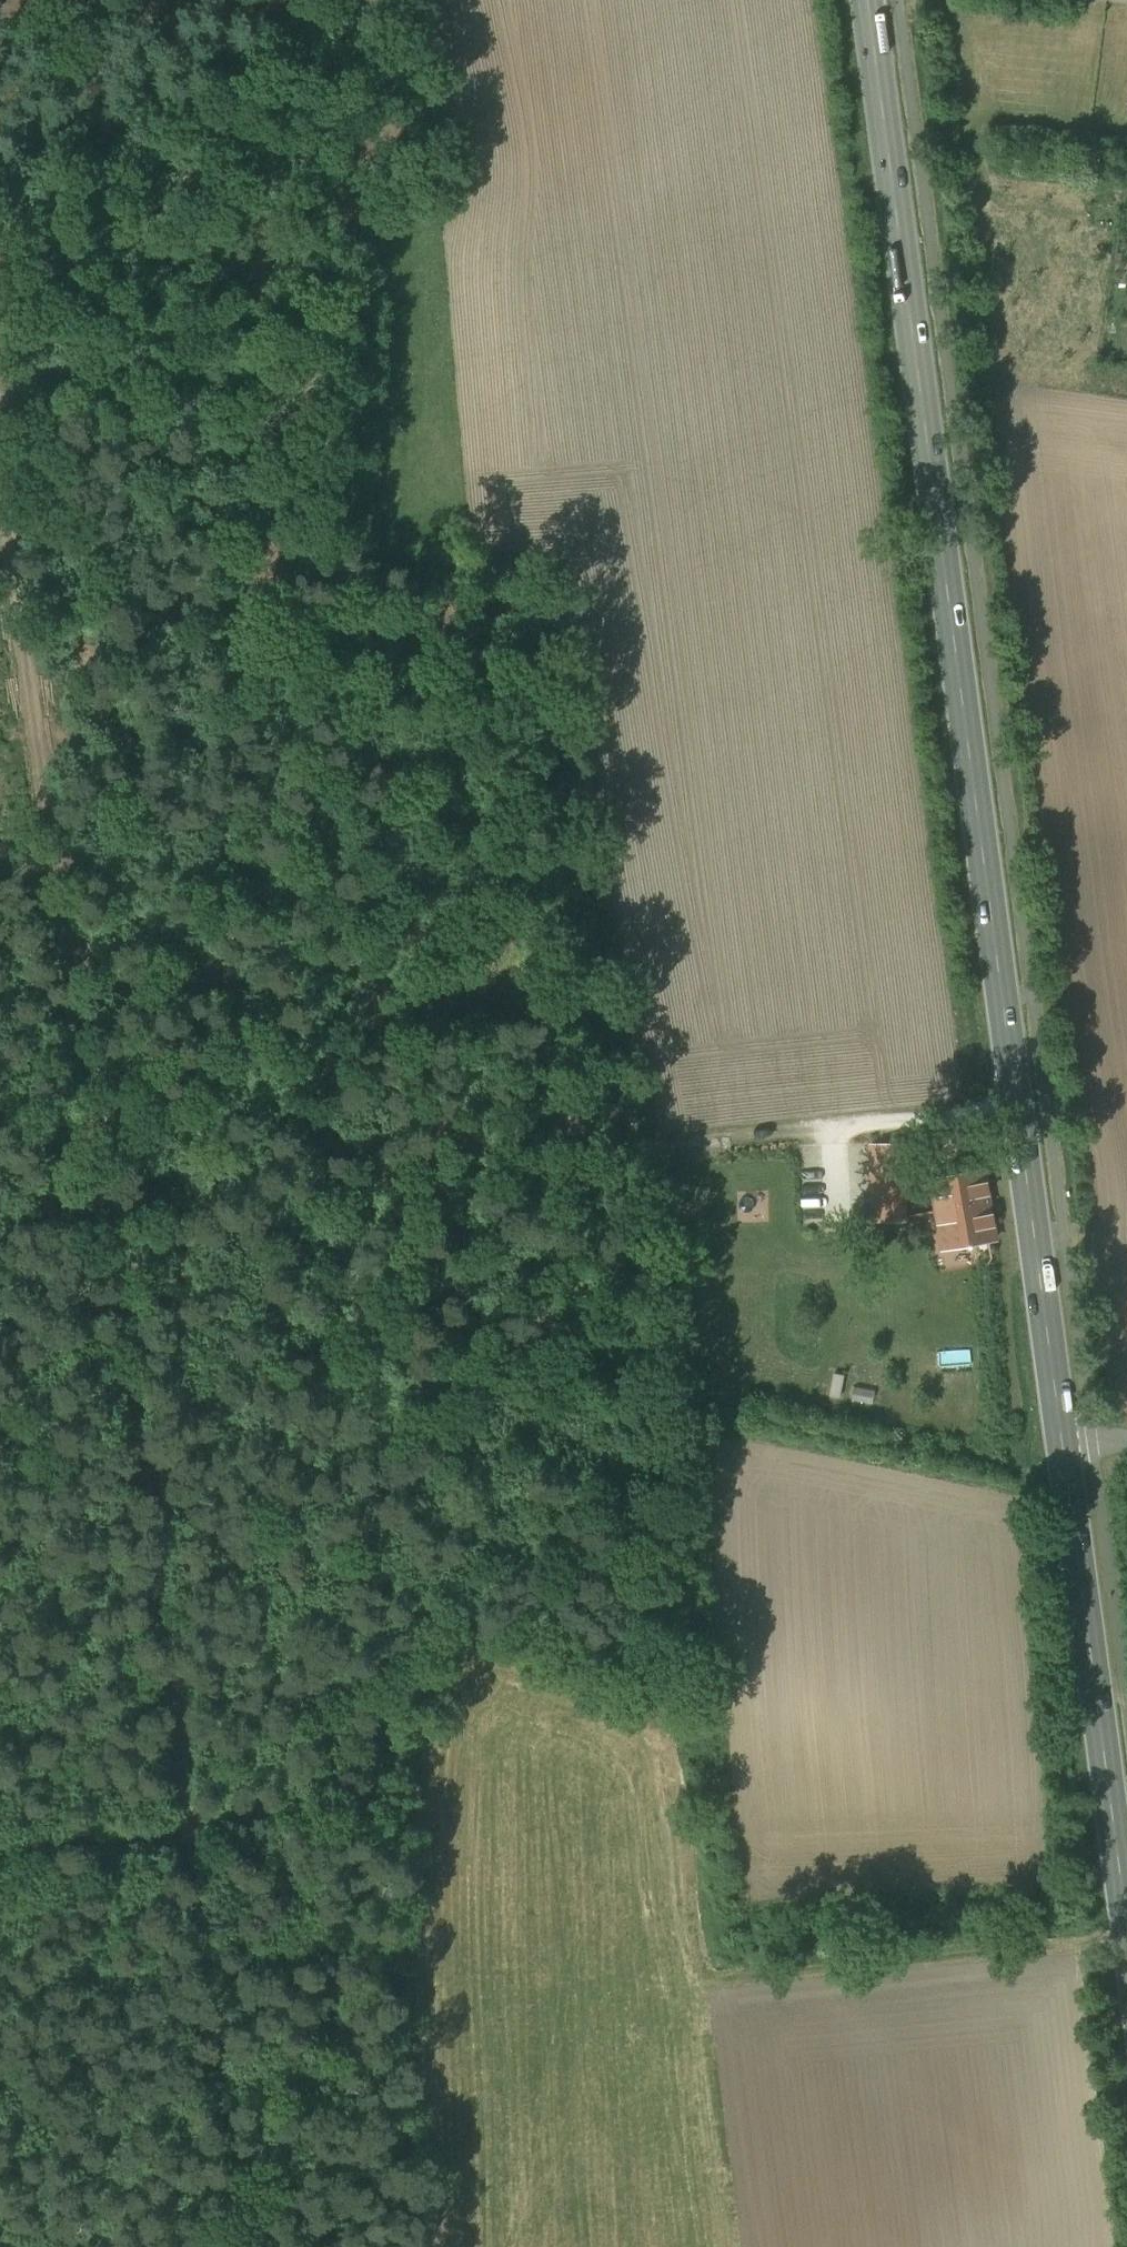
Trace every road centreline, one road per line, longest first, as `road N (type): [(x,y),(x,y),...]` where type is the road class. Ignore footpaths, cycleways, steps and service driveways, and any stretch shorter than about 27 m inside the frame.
road 1 (primary): [(1126,1914),(867,0)]
road 2 (track): [(0,581),(223,2246)]

